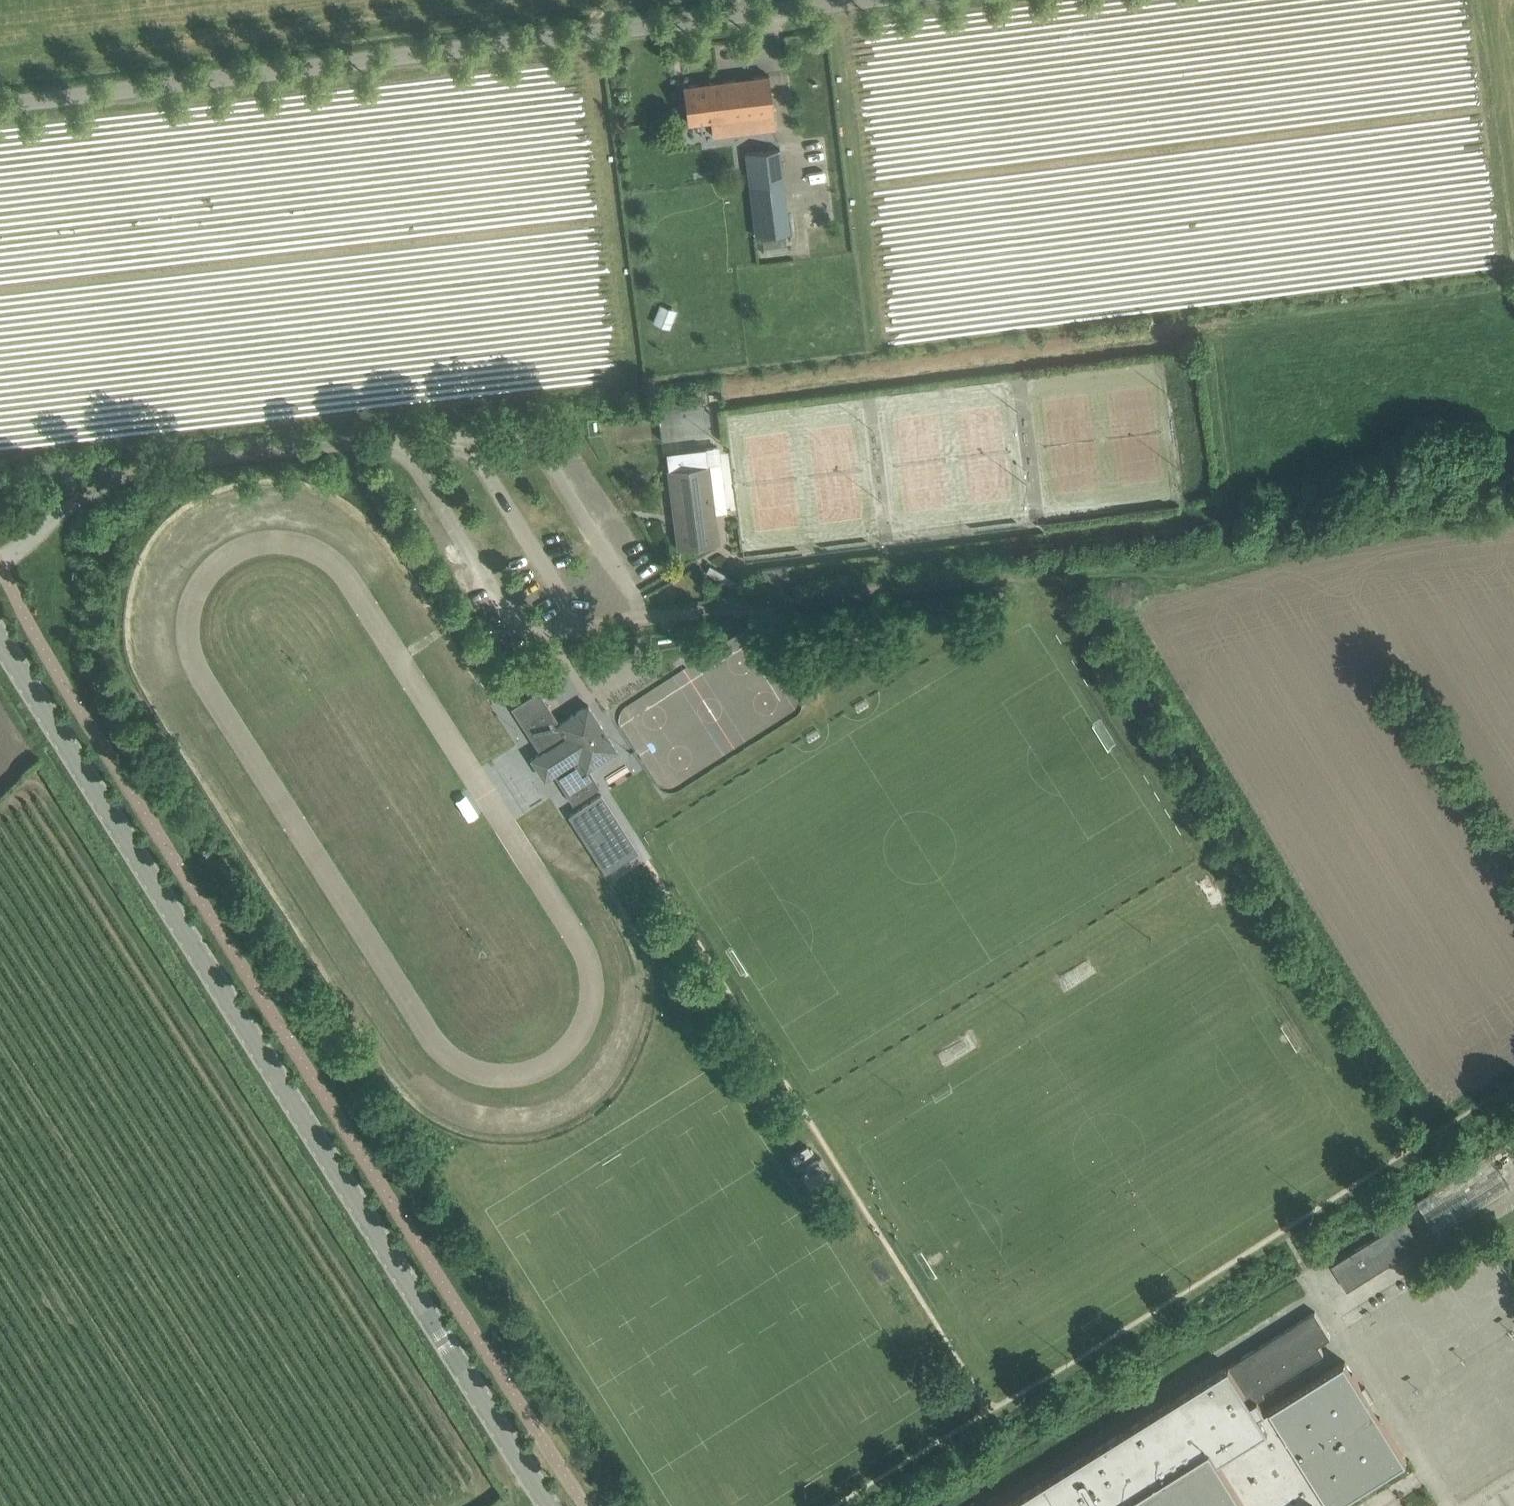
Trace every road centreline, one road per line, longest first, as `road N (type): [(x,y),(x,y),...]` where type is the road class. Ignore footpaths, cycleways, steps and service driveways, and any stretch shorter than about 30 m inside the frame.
road 1 (tertiary): [(549,1505),(0,640)]
road 2 (unclassified): [(0,107),(874,0)]
road 3 (track): [(1264,424),(1245,463),(1231,554),(659,620),(645,608)]

